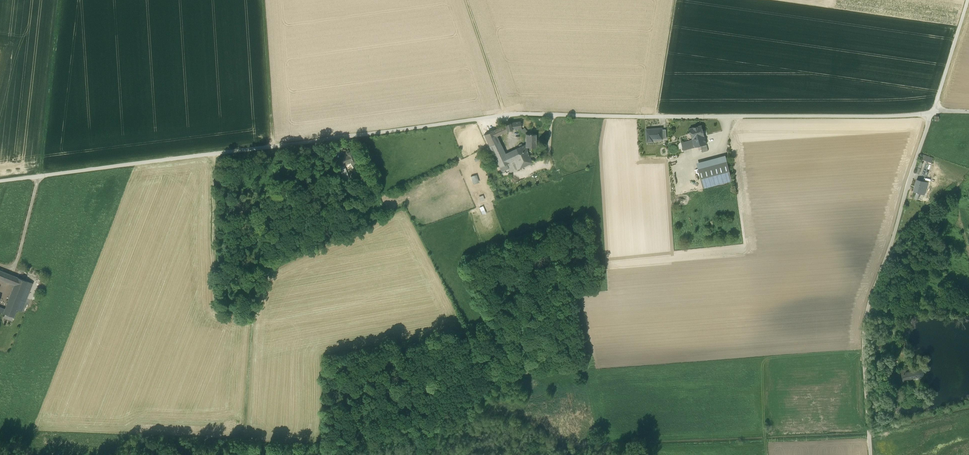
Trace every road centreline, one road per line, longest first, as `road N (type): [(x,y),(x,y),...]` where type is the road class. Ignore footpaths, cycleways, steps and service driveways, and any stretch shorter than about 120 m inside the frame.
road 1 (unclassified): [(932,113),(523,114),(0,181)]
road 2 (unclassified): [(870,454),(865,328),(932,113)]
road 3 (track): [(57,0),(34,177)]
road 4 (track): [(259,0),(268,147)]
road 5 (track): [(464,0),(506,116)]

